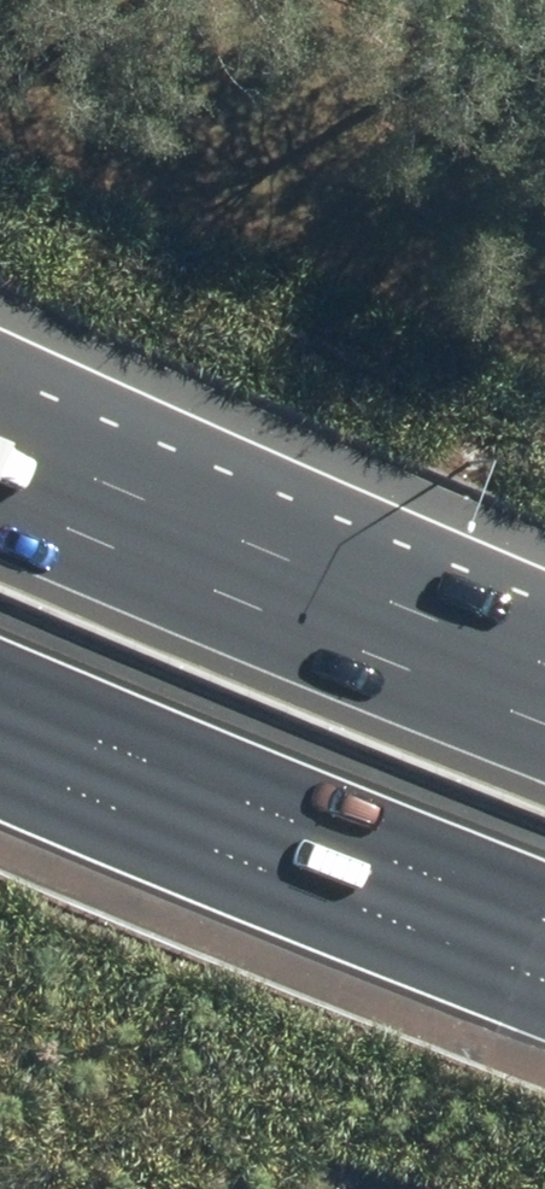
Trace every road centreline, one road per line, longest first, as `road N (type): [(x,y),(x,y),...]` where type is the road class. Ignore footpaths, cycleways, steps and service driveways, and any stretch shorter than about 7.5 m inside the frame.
road 1 (motorway): [(0,358),(544,599)]
road 2 (motorway): [(544,920),(0,701)]
road 3 (motorway): [(0,501),(544,710)]

